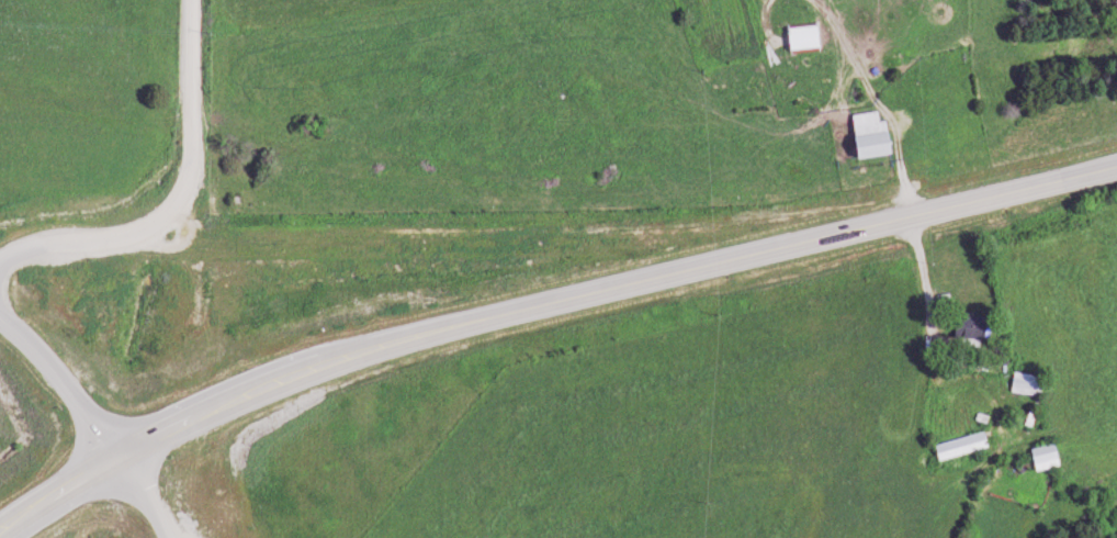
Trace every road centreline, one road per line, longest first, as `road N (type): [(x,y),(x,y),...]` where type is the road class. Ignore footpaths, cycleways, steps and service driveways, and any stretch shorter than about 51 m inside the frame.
road 1 (primary): [(0,530),(240,393),(364,347),(1116,161)]
road 2 (residential): [(0,263),(32,245),(137,238),(169,221),(193,169),(196,0)]
road 3 (tertiary): [(0,320),(66,370),(120,458)]

